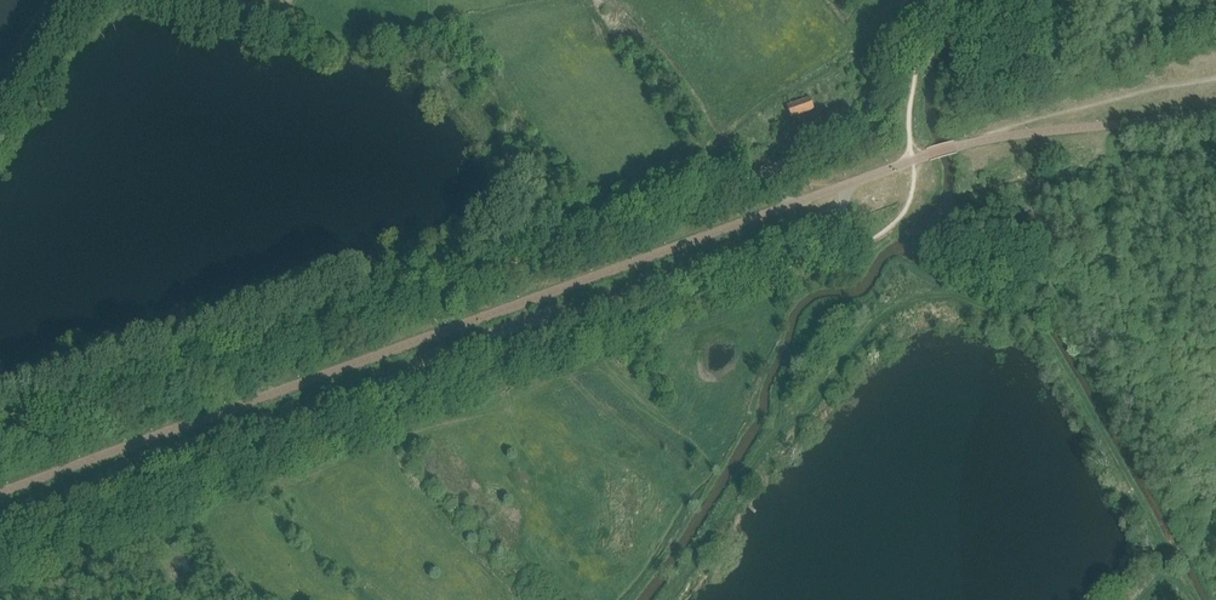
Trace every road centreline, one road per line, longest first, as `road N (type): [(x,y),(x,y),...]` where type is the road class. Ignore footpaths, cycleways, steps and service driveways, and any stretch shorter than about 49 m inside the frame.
road 1 (track): [(0,436),(630,222),(779,166),(855,124)]

